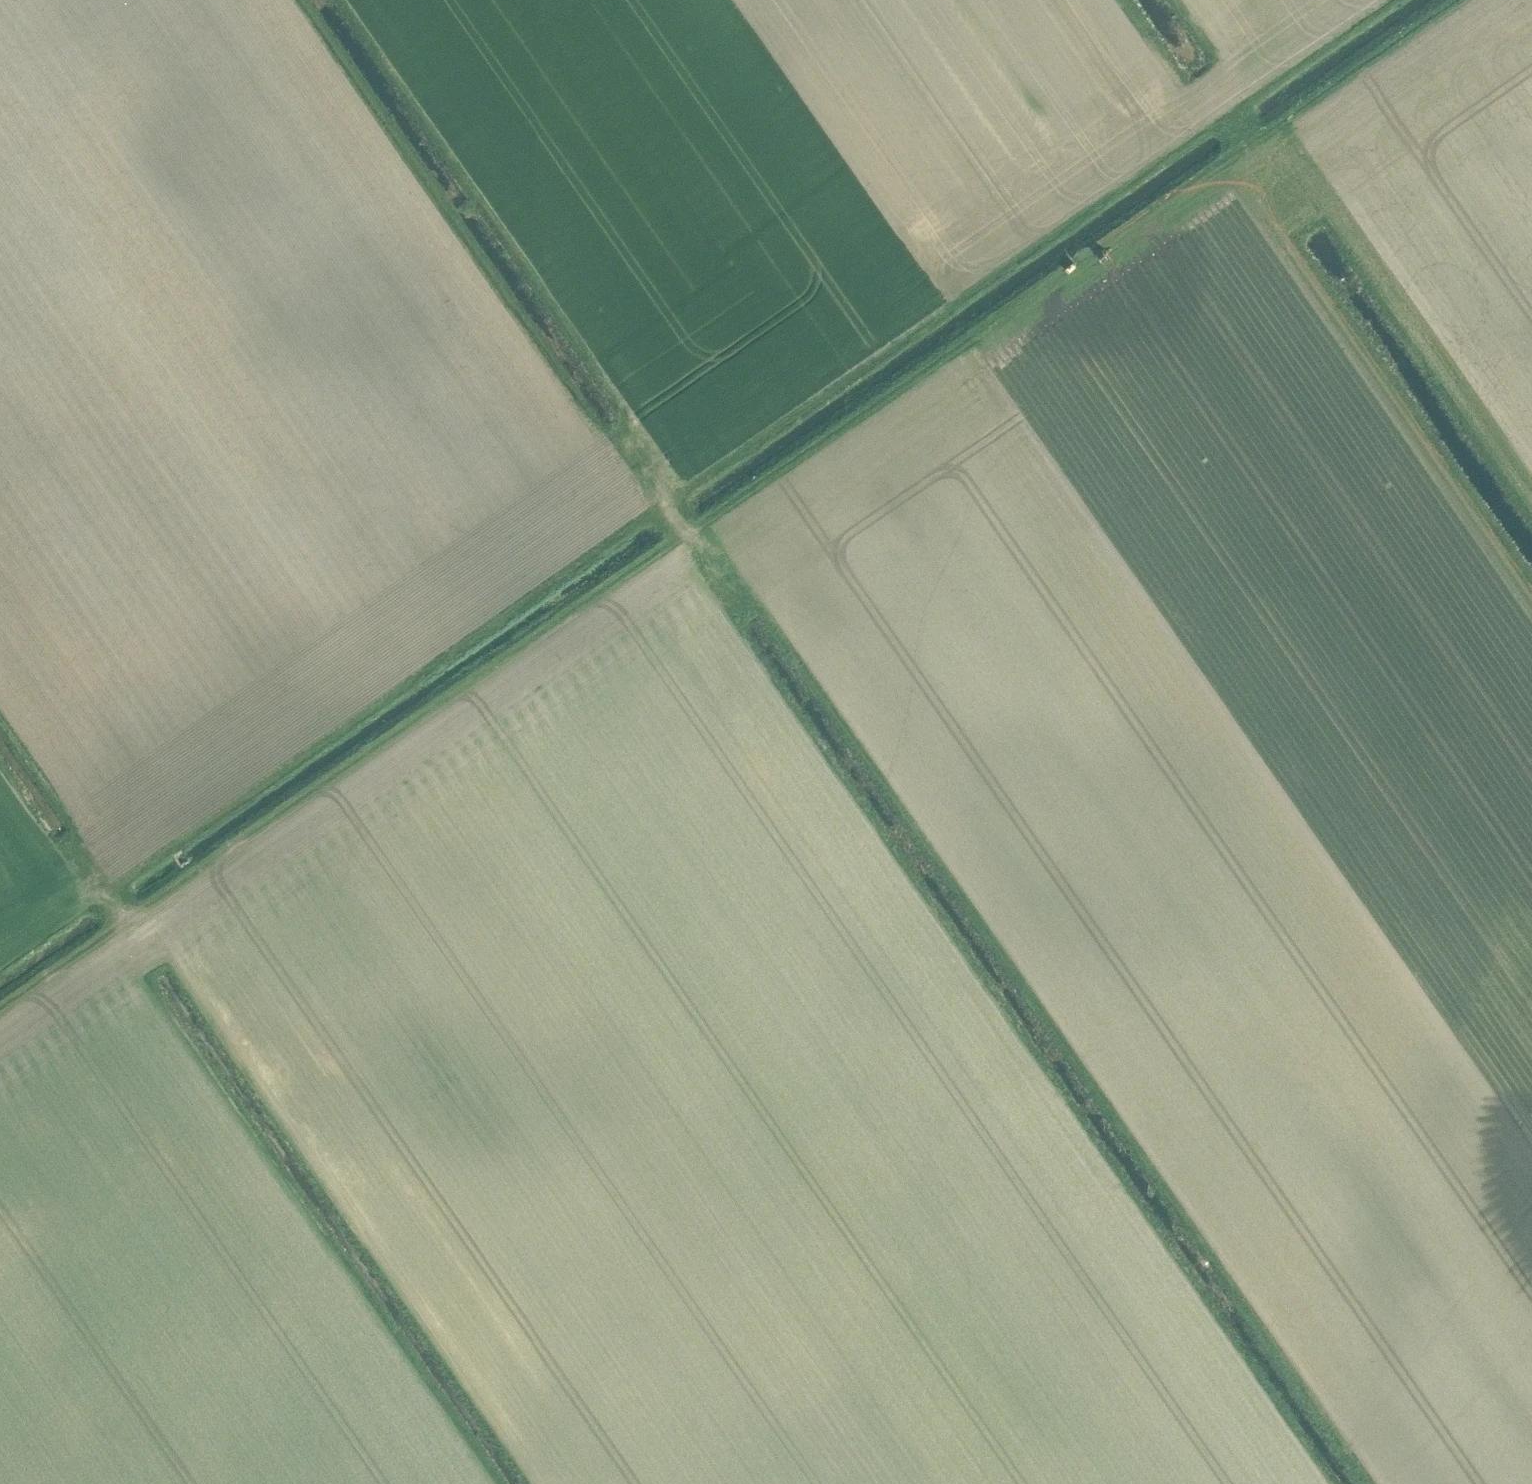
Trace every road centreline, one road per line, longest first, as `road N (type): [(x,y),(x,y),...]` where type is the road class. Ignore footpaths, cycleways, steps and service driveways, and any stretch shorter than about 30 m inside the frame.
road 1 (track): [(0,1014),(1460,0)]

